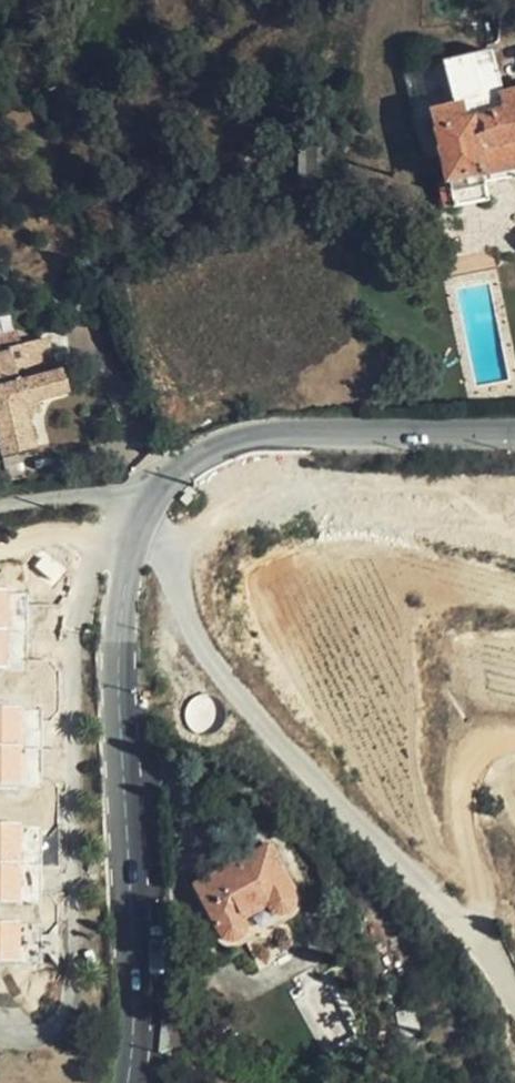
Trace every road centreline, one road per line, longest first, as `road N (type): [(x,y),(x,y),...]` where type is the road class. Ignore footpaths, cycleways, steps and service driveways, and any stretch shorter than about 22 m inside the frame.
road 1 (tertiary): [(136,1082),(140,1003),(119,623),(130,556),(159,488)]
road 2 (tertiary): [(159,488),(233,444),(514,430)]
road 3 (residential): [(0,511),(159,488)]

